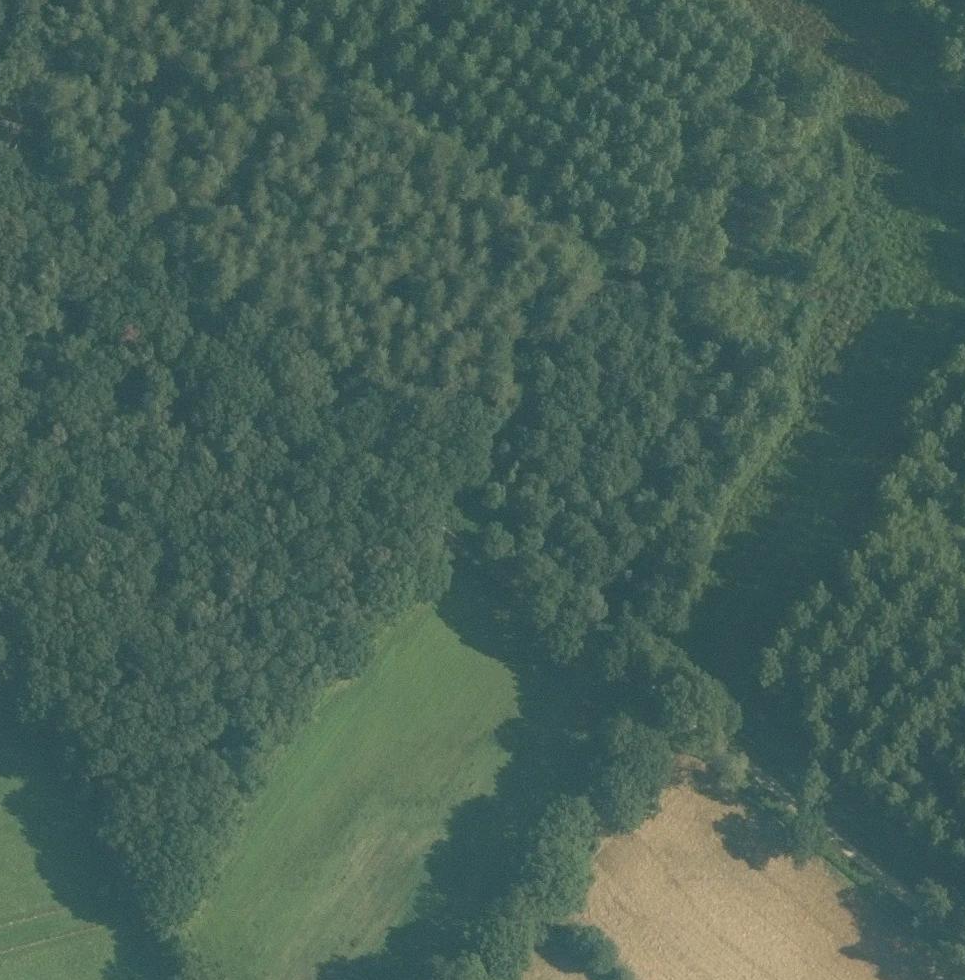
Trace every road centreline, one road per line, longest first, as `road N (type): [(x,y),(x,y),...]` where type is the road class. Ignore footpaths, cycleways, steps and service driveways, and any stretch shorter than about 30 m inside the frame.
road 1 (track): [(964,954),(676,716),(0,206)]
road 2 (track): [(0,149),(99,0)]

